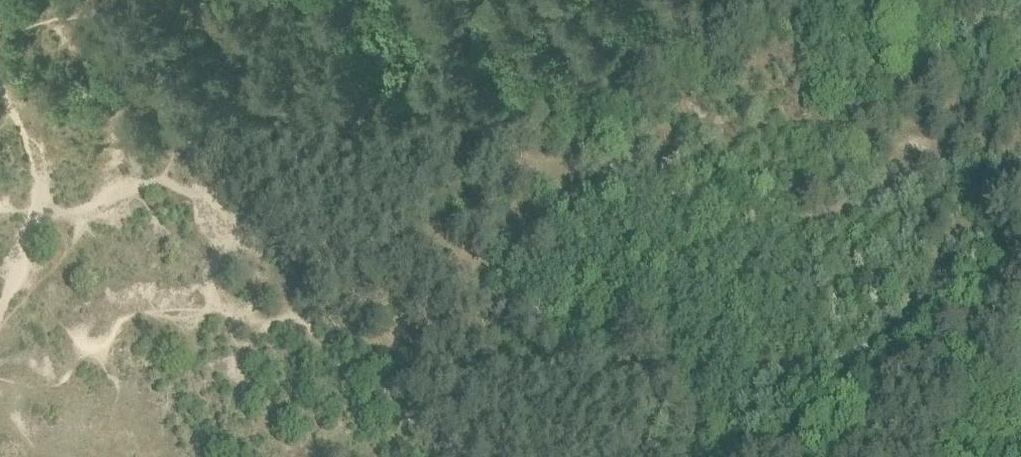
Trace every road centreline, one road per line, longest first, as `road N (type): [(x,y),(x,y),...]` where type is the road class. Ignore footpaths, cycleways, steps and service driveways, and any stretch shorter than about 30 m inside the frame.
road 1 (track): [(689,456),(710,422),(766,379),(860,371),(935,282),(943,238),(1009,200),(1020,179)]
road 2 (track): [(340,69),(480,280),(484,334),(530,456)]

